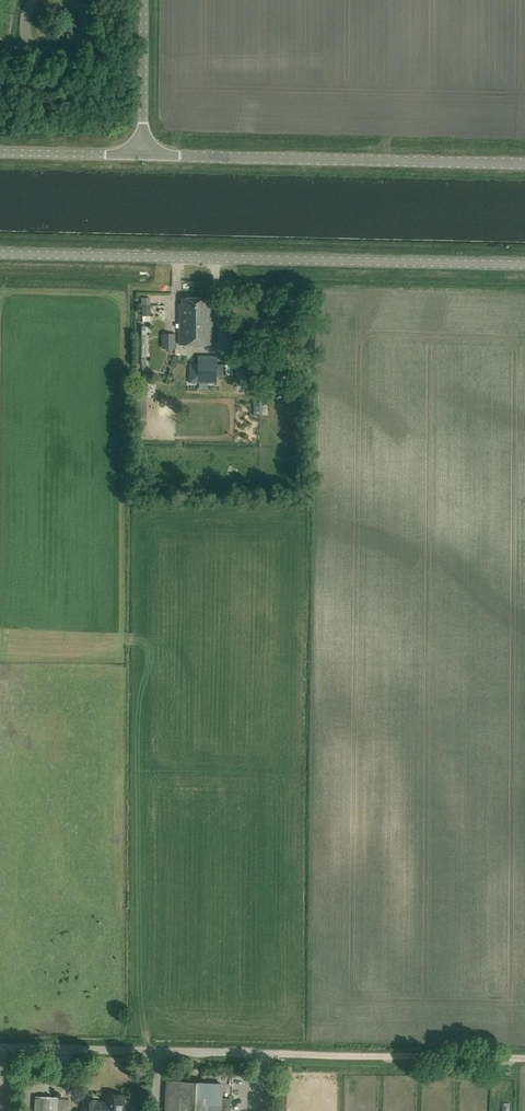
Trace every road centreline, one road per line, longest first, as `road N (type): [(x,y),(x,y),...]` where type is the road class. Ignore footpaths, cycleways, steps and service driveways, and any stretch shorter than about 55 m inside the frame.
road 1 (tertiary): [(0,253),(524,264)]
road 2 (tertiary): [(524,165),(143,156)]
road 3 (unclassified): [(274,1053),(0,1046)]
road 4 (track): [(524,1059),(274,1053)]
road 5 (tertiary): [(143,156),(144,0)]
road 6 (tertiary): [(143,156),(0,152)]

